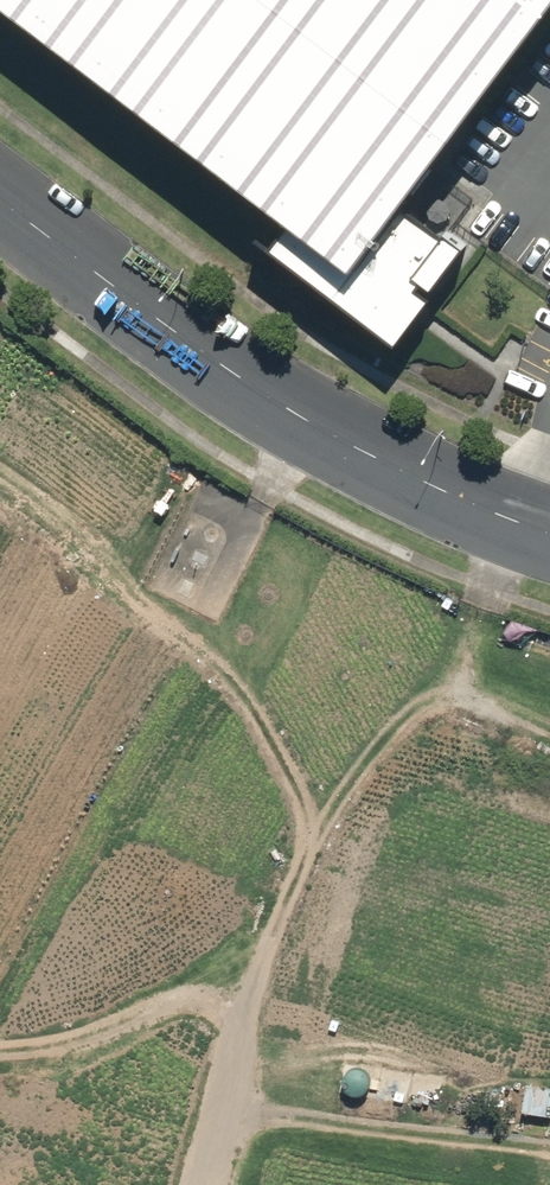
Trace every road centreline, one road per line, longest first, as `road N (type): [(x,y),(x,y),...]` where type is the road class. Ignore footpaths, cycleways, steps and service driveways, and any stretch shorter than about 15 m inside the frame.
road 1 (track): [(209,1184),(276,927),(455,678),(519,527)]
road 2 (secondary): [(549,538),(408,485),(267,403),(0,199)]
road 3 (track): [(0,483),(104,562),(226,685),(329,853)]
road 4 (track): [(228,1112),(549,1147)]
road 5 (track): [(253,1016),(205,992),(102,1031),(0,1048)]

